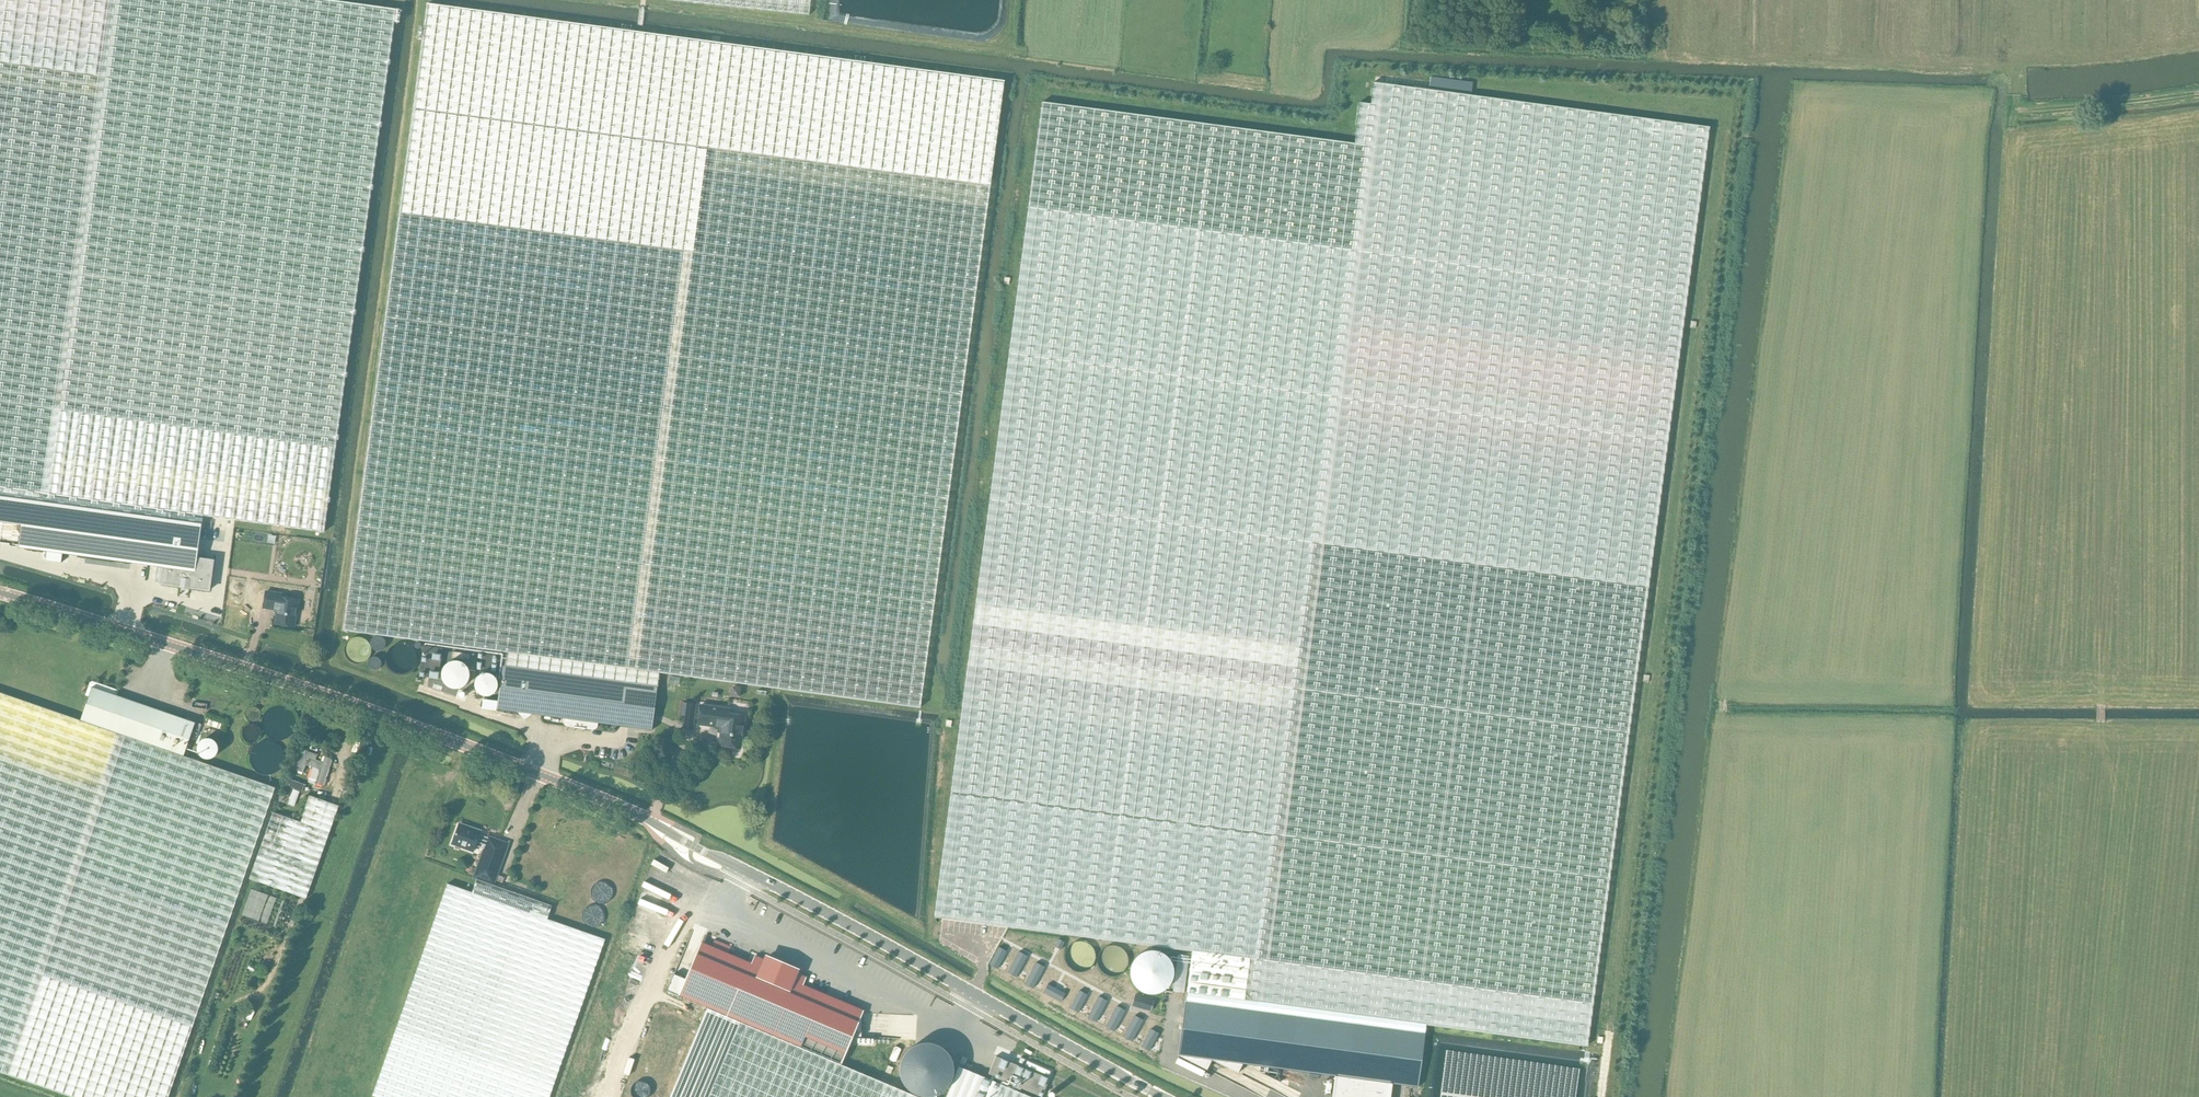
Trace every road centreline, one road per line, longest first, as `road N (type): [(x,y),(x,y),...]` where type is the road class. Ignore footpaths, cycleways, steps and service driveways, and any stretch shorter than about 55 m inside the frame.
road 1 (tertiary): [(1162,1096),(776,886),(568,784),(218,658),(0,593)]
road 2 (track): [(2198,92),(2021,110)]

